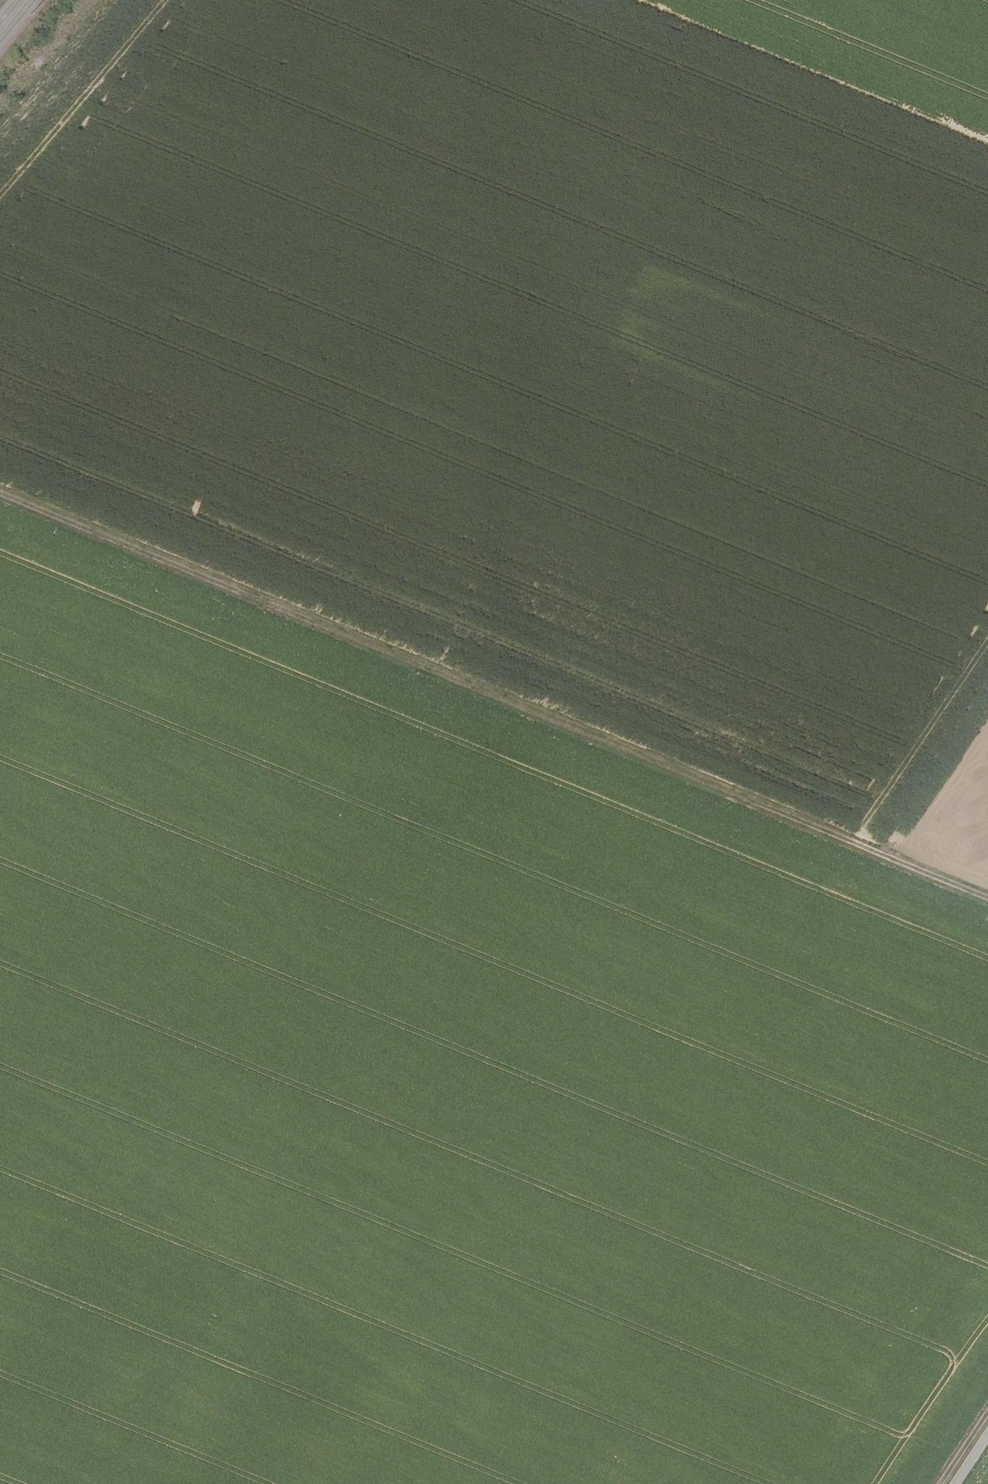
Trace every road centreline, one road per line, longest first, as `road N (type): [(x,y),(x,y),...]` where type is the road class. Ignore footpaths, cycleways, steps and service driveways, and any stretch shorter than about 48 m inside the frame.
road 1 (track): [(0,483),(987,897)]

